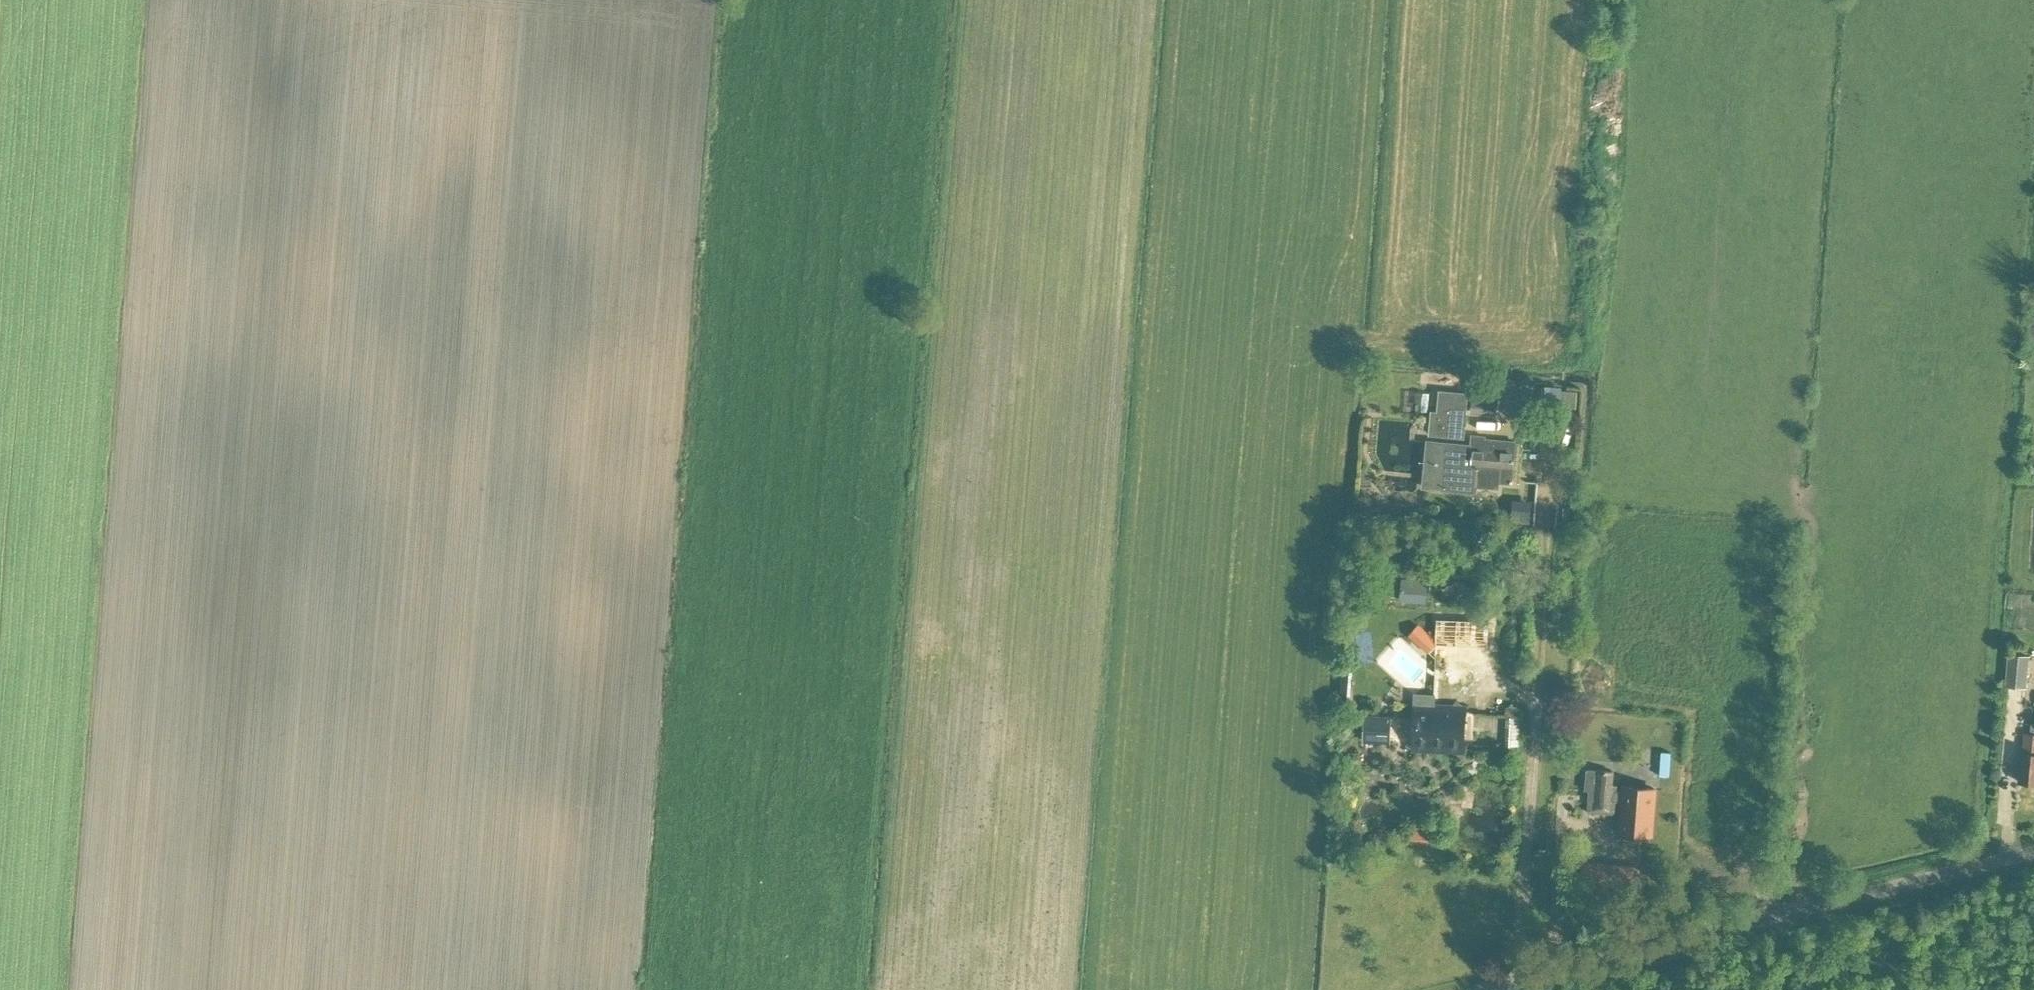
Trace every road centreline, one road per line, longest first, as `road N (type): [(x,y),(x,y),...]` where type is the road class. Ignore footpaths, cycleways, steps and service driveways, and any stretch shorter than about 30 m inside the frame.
road 1 (unclassified): [(1477,989),(2033,851)]
road 2 (track): [(1517,980),(1550,410)]

